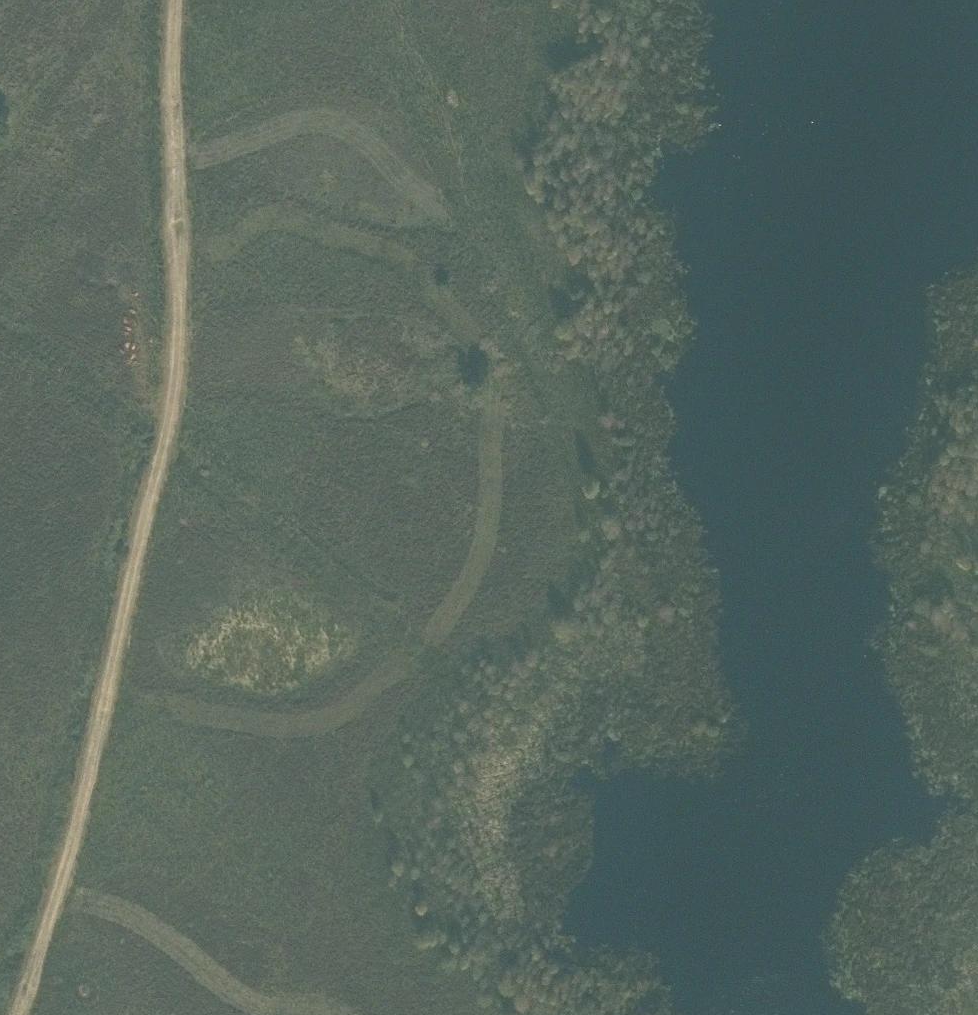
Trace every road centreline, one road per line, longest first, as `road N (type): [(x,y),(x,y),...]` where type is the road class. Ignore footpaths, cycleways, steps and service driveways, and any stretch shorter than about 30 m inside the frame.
road 1 (track): [(17,1014),(86,782),(164,434),(178,282),(174,0)]

